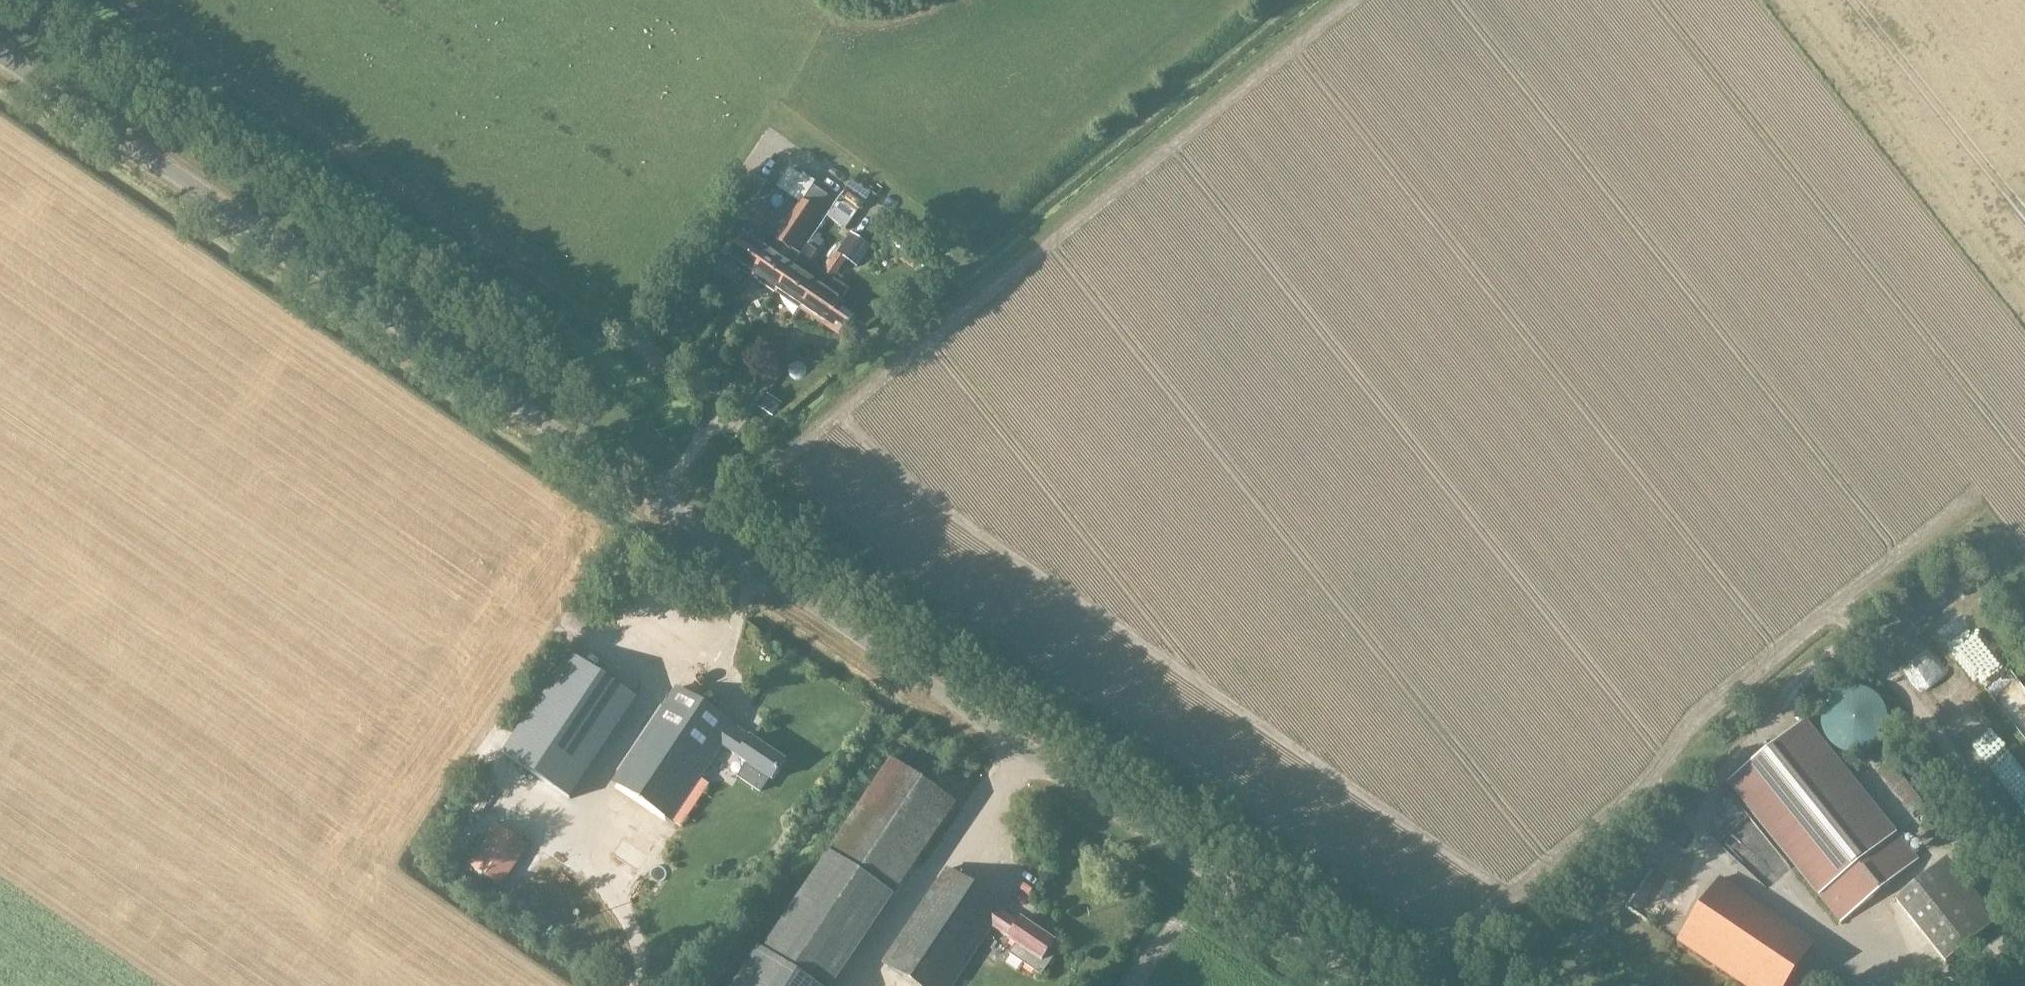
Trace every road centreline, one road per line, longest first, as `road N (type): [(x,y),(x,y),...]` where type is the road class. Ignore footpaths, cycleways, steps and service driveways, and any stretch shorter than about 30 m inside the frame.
road 1 (unclassified): [(1379,985),(0,56)]
road 2 (track): [(989,234),(1282,0)]

